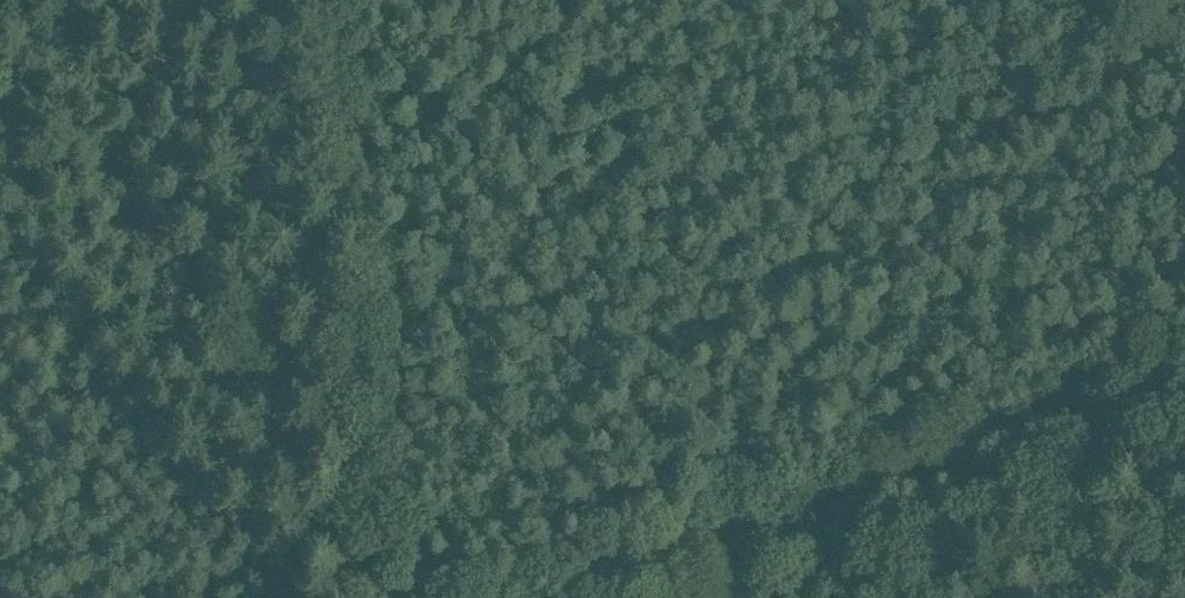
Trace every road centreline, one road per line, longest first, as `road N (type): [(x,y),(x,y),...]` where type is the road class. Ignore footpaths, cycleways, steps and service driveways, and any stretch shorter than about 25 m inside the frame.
road 1 (tertiary): [(592,597),(674,556),(1184,348)]

